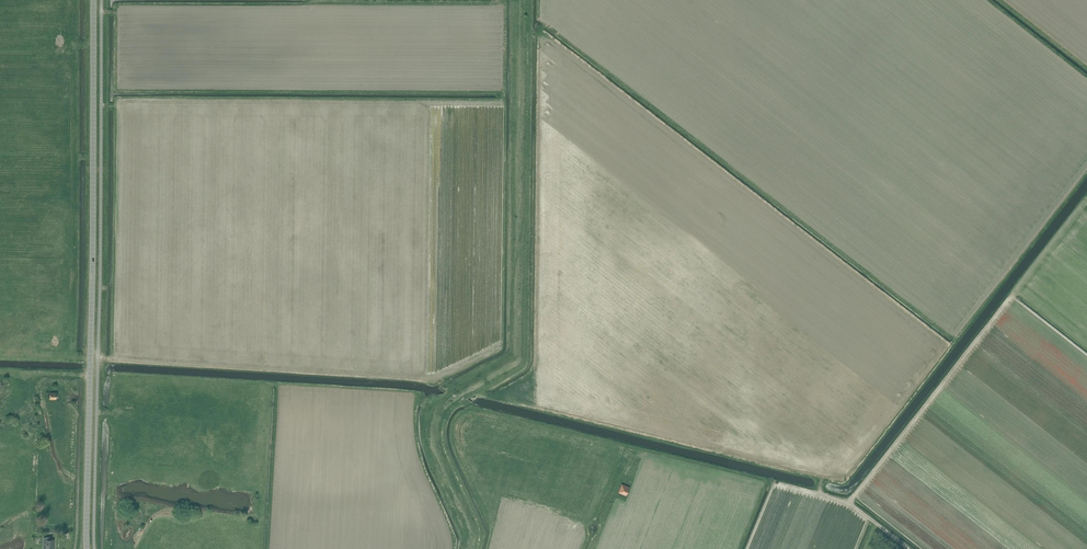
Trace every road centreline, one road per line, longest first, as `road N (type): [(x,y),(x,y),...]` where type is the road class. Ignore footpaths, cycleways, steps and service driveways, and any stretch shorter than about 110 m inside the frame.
road 1 (tertiary): [(87,548),(93,0)]
road 2 (track): [(809,472),(820,476),(821,494),(854,507),(908,548)]

